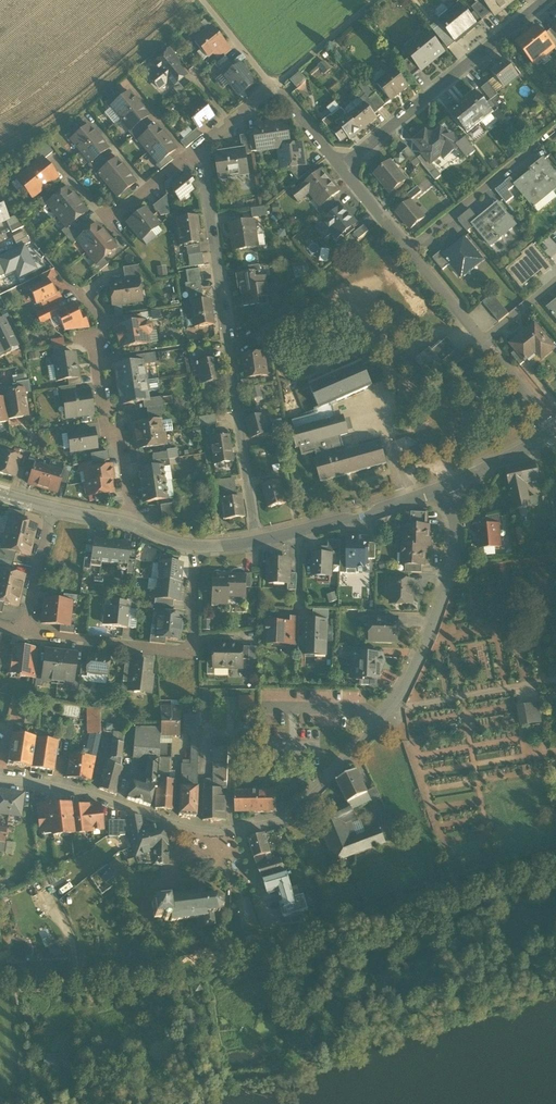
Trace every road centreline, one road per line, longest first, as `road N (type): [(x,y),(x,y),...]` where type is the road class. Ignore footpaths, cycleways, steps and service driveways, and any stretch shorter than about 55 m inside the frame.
road 1 (residential): [(257,542),(201,144)]
road 2 (residential): [(196,547),(194,652),(23,631)]
road 3 (track): [(272,943),(266,956),(197,976),(20,991)]
road 4 (residential): [(341,165),(544,0)]
road 5 (residential): [(445,488),(456,531),(442,597),(405,684),(378,721)]
road 6 (residential): [(126,523),(120,442),(108,425),(96,342),(103,321),(77,289)]
road 7 (residential): [(0,778),(58,785),(205,831),(241,830)]
road 8 (residential): [(341,165),(273,86),(201,144)]
road 9 (residential): [(257,542),(445,488)]
road 10 (residential): [(241,830),(297,811),(378,721)]
road 11 (residential): [(408,249),(537,144)]
road 12 (track): [(273,86),(374,0)]
road 13 (residential): [(23,631),(53,507)]
road 14 (residential): [(445,488),(555,429)]

